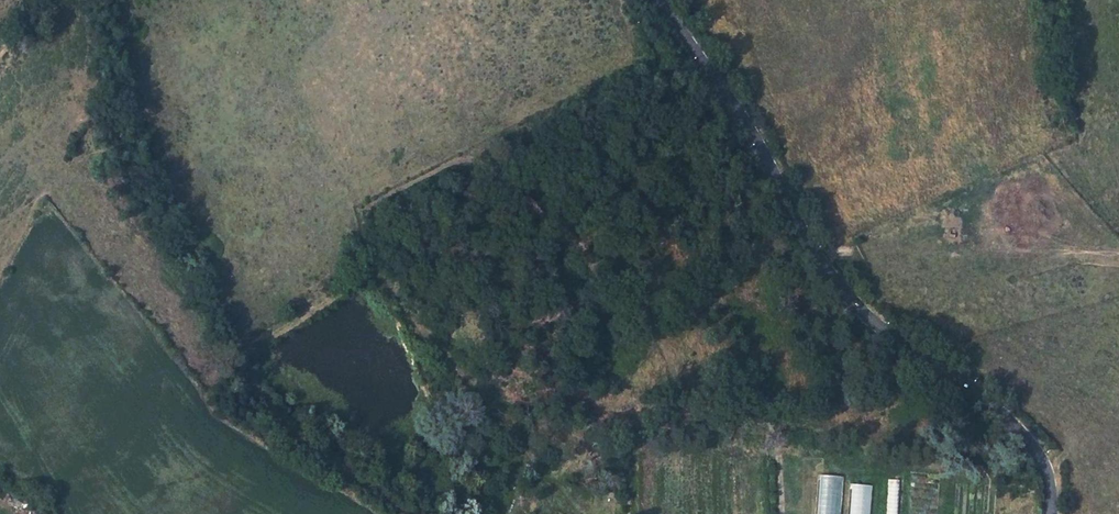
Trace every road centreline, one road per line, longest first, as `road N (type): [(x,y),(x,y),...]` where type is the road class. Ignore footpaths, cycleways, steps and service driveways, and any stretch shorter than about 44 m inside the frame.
road 1 (tertiary): [(661,0),(840,292),(1015,434),(1040,467),(1049,513)]

